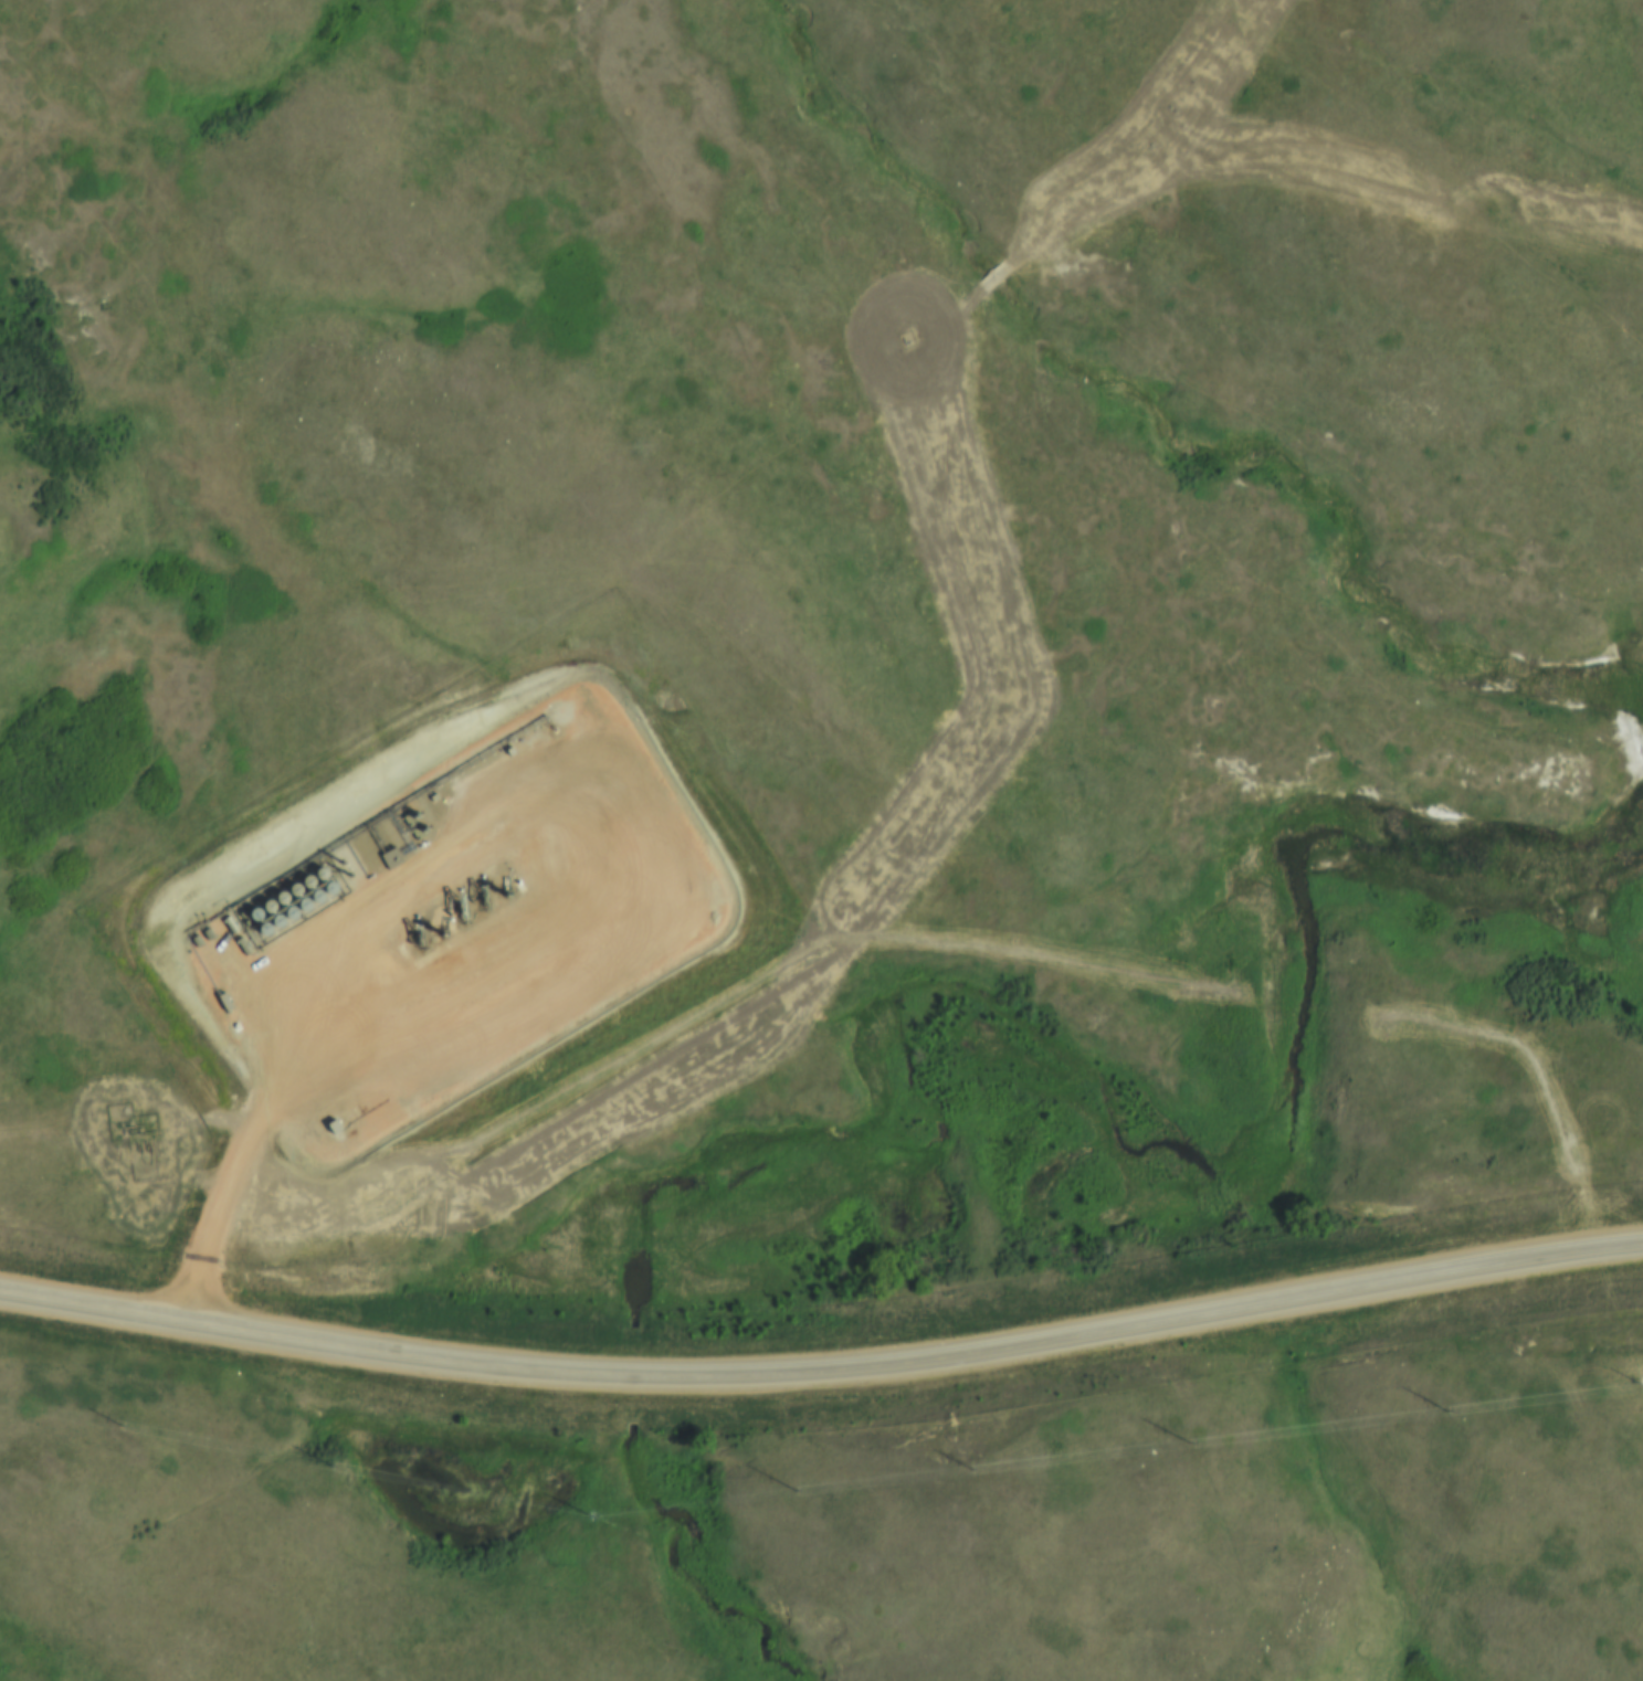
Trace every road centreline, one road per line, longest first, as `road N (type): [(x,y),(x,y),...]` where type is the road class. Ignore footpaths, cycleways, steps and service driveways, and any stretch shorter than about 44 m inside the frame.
road 1 (tertiary): [(0,1291),(484,1374),(576,1384),(748,1383),(1043,1350),(1642,1254)]

